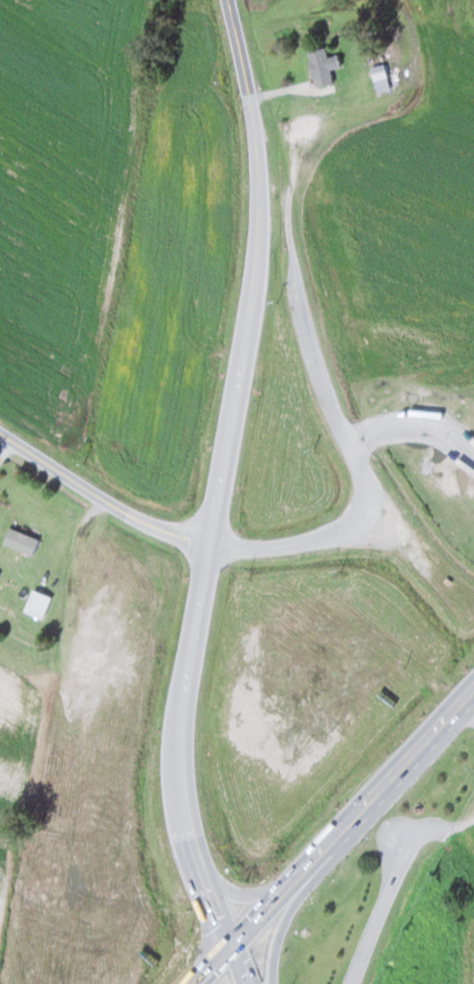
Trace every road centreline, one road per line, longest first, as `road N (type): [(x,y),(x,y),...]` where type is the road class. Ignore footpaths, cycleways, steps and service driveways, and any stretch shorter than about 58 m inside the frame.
road 1 (primary): [(230,945),(184,810),(180,734),(261,206),(259,138),(230,0)]
road 2 (residential): [(369,506),(348,529),(295,544),(213,550),(96,494),(0,432)]
road 3 (primary): [(230,945),(473,689)]
road 4 (residential): [(294,281),(369,506)]
road 5 (residential): [(409,838),(355,983)]

